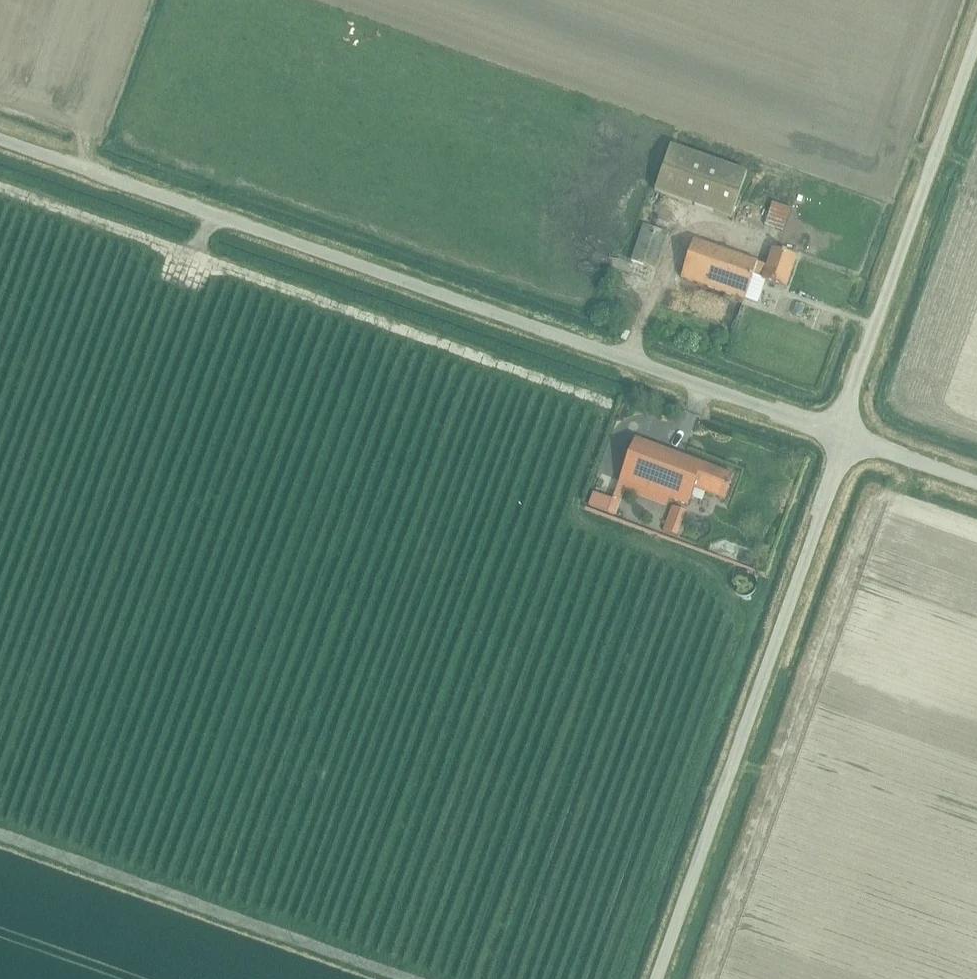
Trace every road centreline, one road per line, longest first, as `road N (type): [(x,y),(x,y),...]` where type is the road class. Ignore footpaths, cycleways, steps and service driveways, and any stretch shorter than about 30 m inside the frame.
road 1 (unclassified): [(842,436),(0,140)]
road 2 (unclassified): [(656,978),(842,436)]
road 3 (unclassified): [(842,436),(843,413),(976,34)]
road 4 (unclassified): [(976,483),(842,436)]

